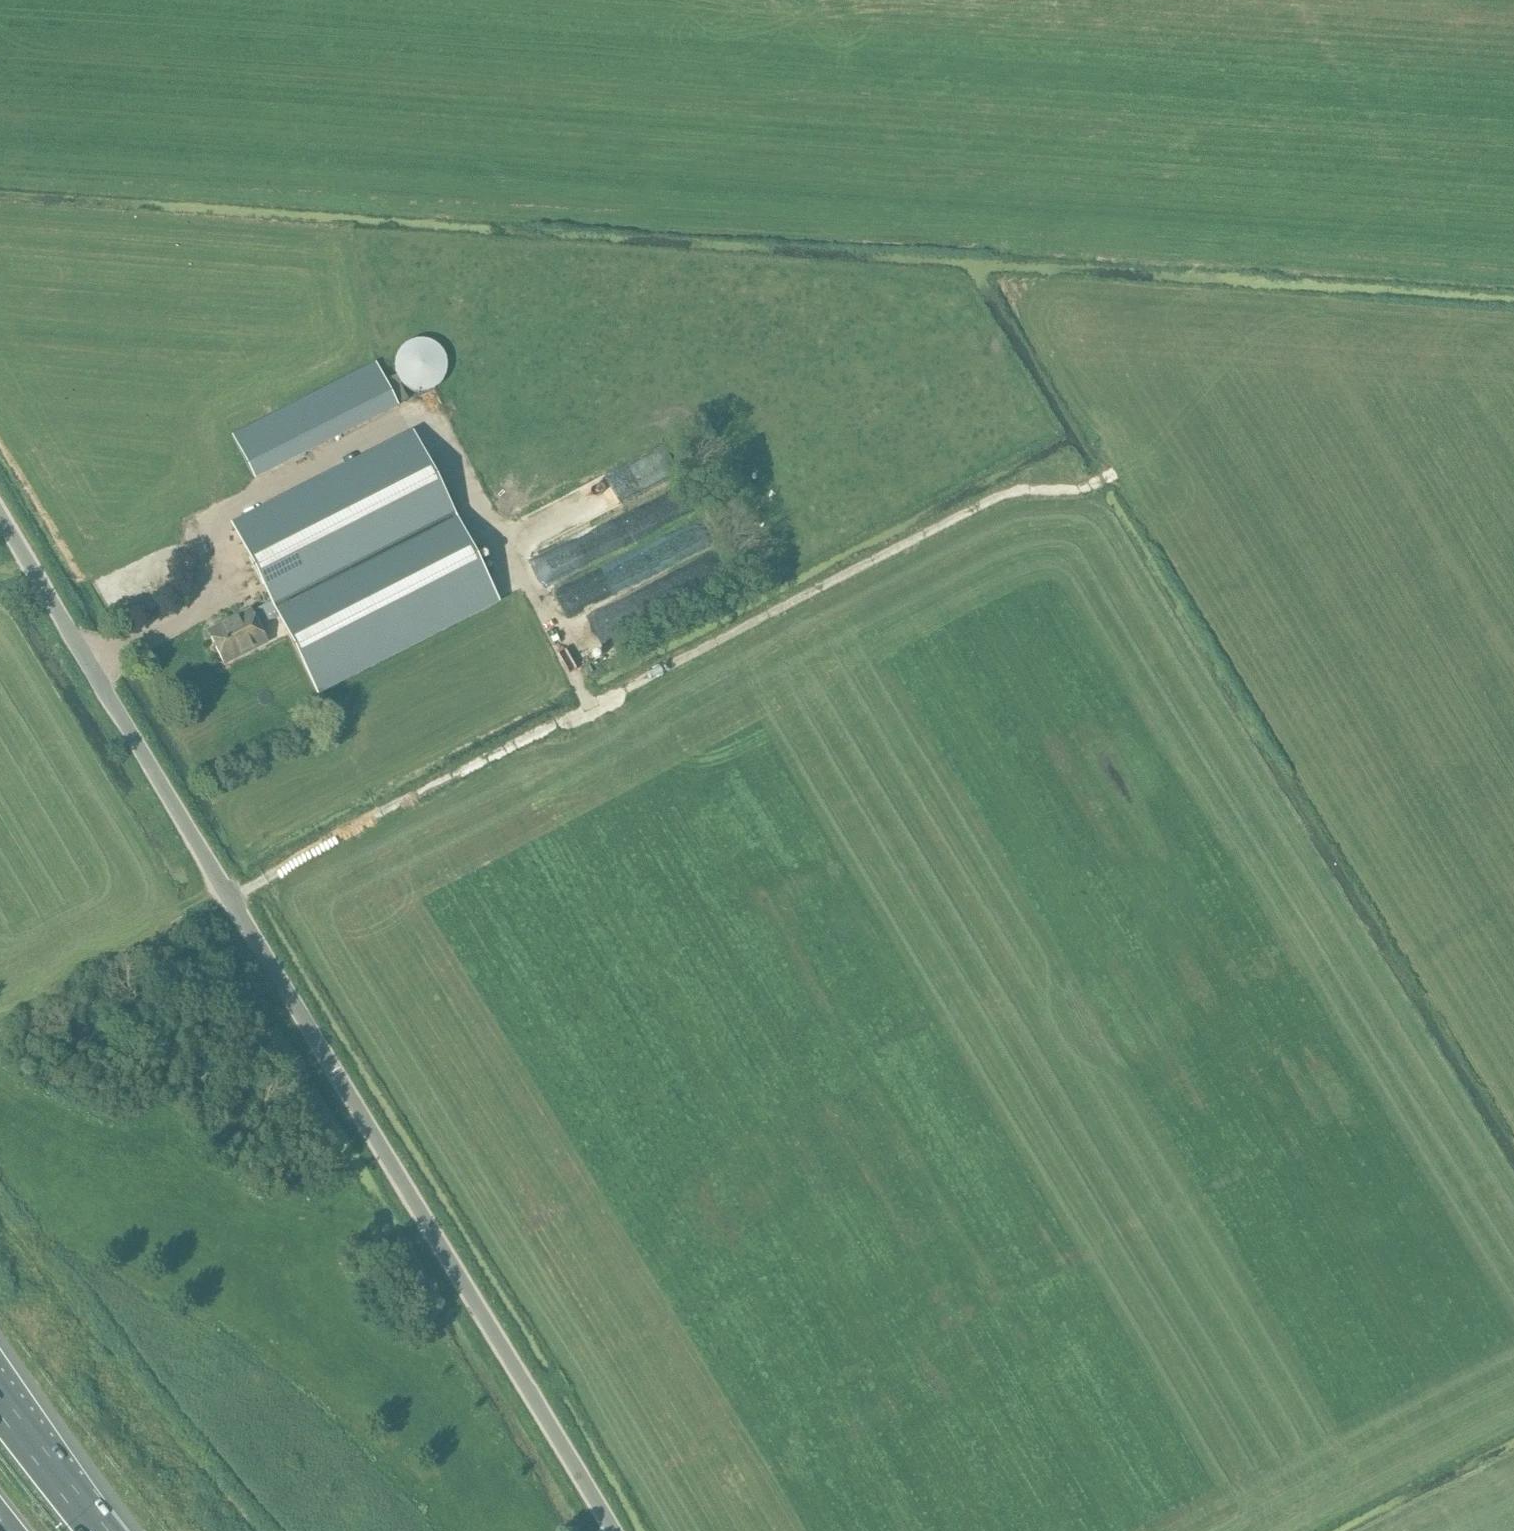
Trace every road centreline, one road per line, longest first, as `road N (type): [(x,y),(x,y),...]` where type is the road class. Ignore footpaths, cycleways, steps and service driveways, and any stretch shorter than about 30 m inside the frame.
road 1 (unclassified): [(612,1530),(0,513)]
road 2 (motorway): [(102,1530),(0,1398)]

